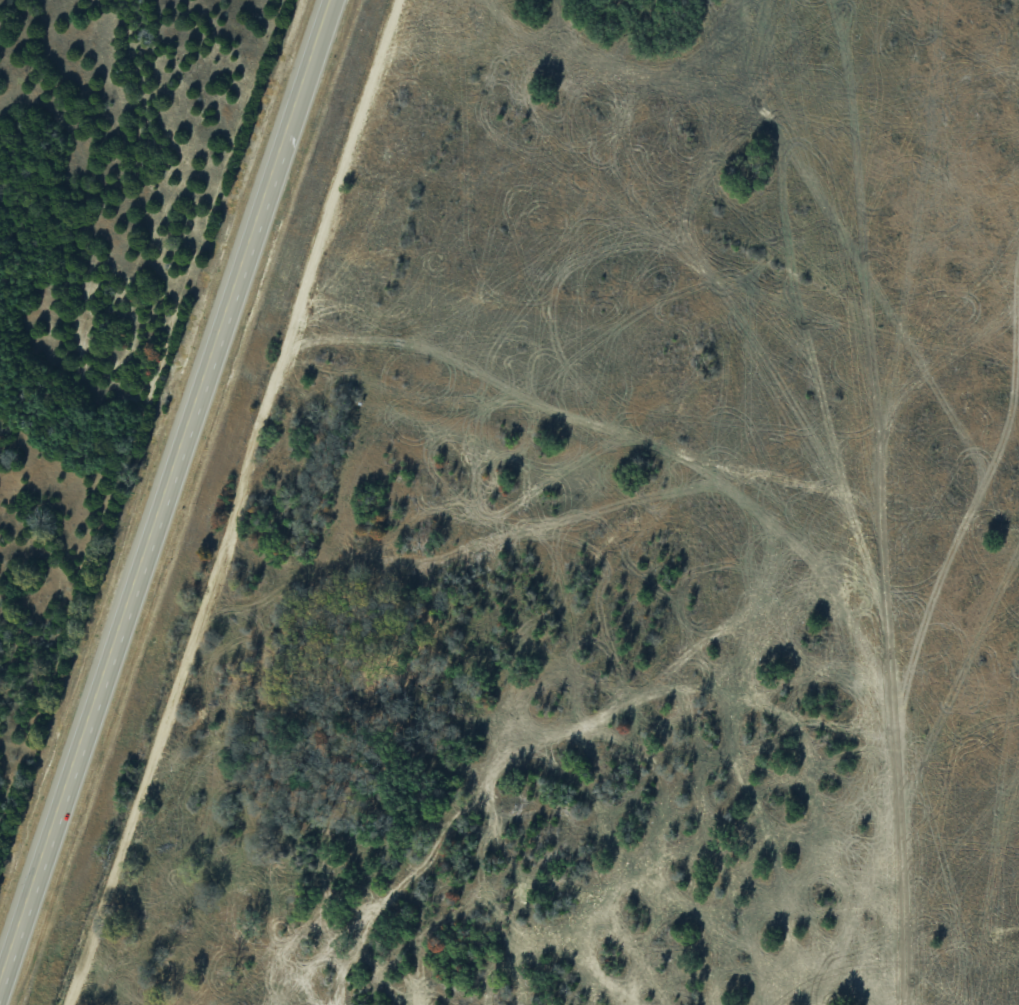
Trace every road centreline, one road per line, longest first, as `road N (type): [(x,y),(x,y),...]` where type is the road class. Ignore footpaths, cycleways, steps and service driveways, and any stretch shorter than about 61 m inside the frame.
road 1 (secondary): [(0,969),(329,0)]

